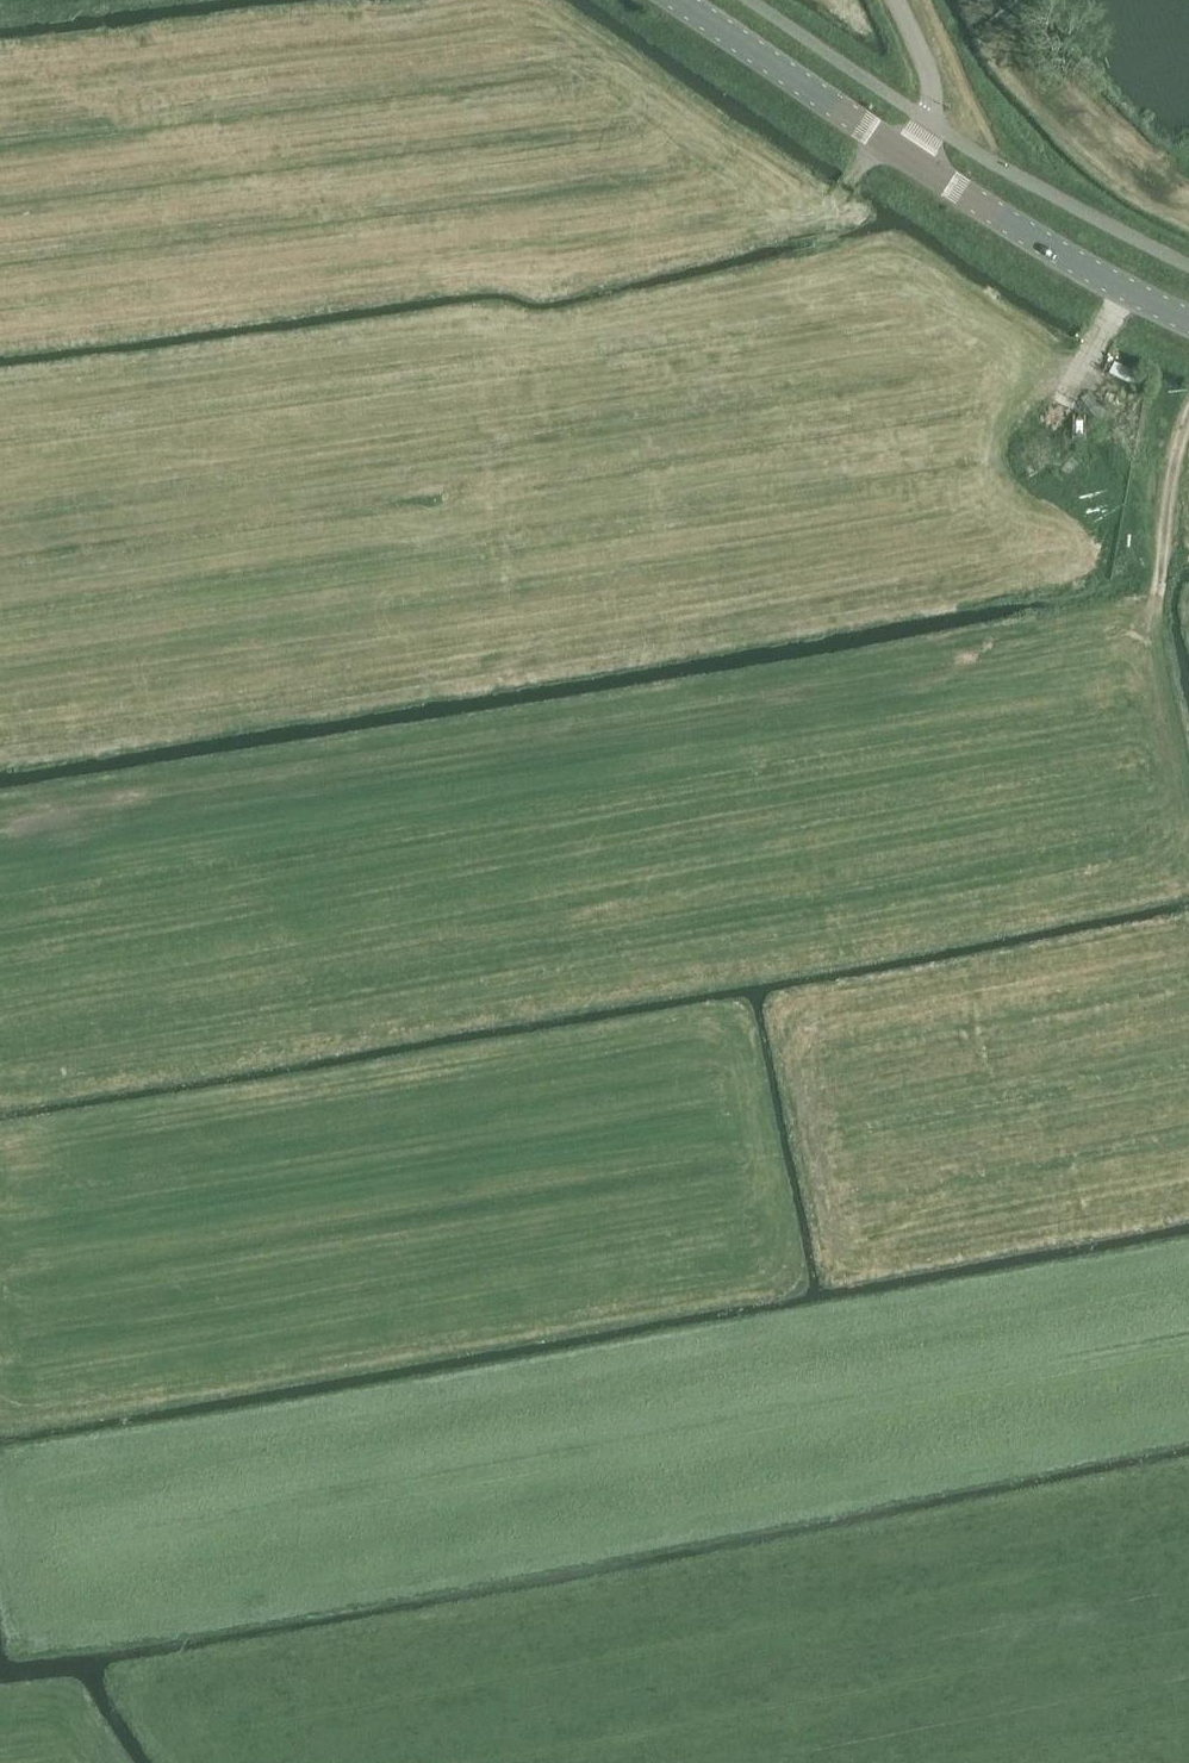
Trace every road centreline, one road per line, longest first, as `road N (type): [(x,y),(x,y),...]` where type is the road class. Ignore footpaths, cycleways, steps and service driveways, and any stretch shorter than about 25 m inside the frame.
road 1 (track): [(0,808),(482,731),(1151,608),(1161,582),(1172,474),(1188,426)]
road 2 (tertiary): [(1188,321),(1049,249),(919,161)]
road 3 (tertiary): [(919,161),(676,0)]
road 4 (residential): [(919,161),(932,71),(900,0)]
road 5 (track): [(1061,404),(1128,292)]
road 6 (track): [(796,212),(842,194),(885,138)]

